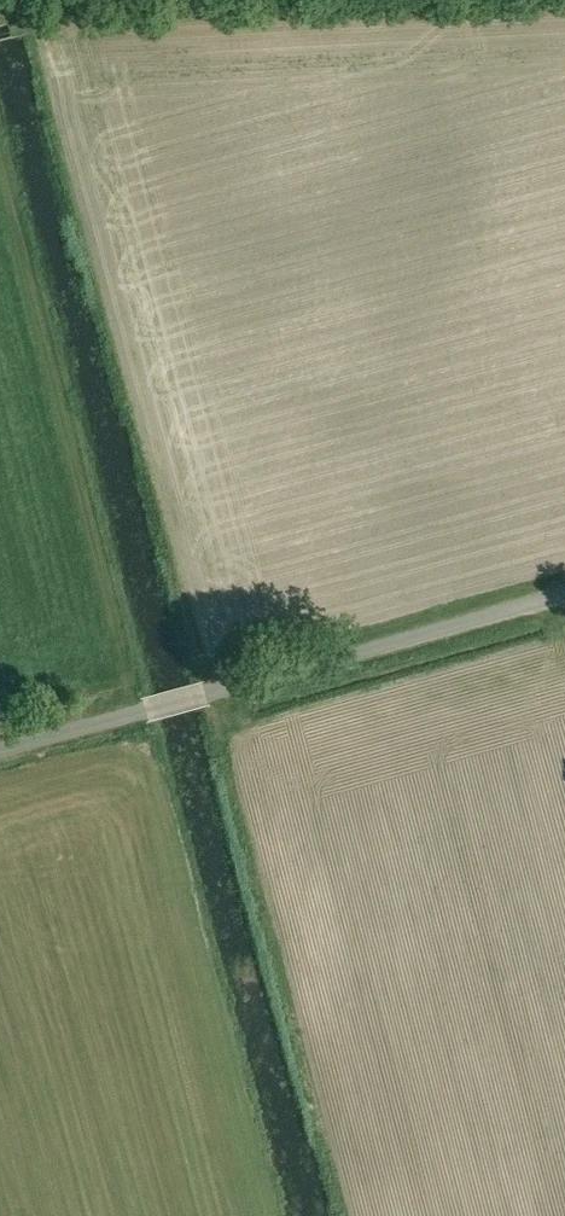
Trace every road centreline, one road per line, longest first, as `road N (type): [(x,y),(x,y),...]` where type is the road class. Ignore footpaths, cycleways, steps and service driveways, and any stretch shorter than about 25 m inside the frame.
road 1 (unclassified): [(0,750),(564,596)]

